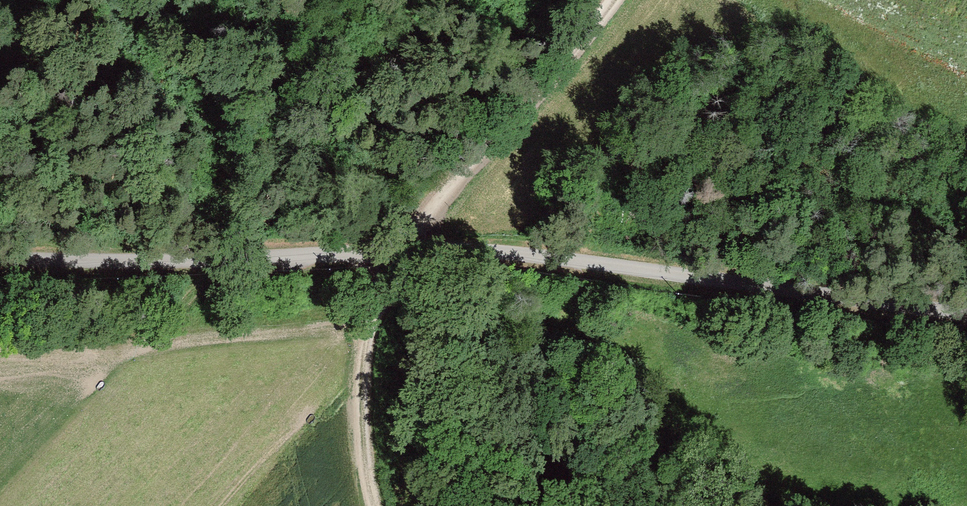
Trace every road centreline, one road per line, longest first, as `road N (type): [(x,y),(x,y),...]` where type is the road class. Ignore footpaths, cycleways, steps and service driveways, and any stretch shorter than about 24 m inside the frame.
road 1 (unclassified): [(406,251),(549,257),(966,312)]
road 2 (unclassified): [(0,259),(189,267),(406,251)]
road 3 (unclassified): [(406,251),(616,0)]
road 4 (track): [(375,505),(364,352),(369,321),(406,251)]

